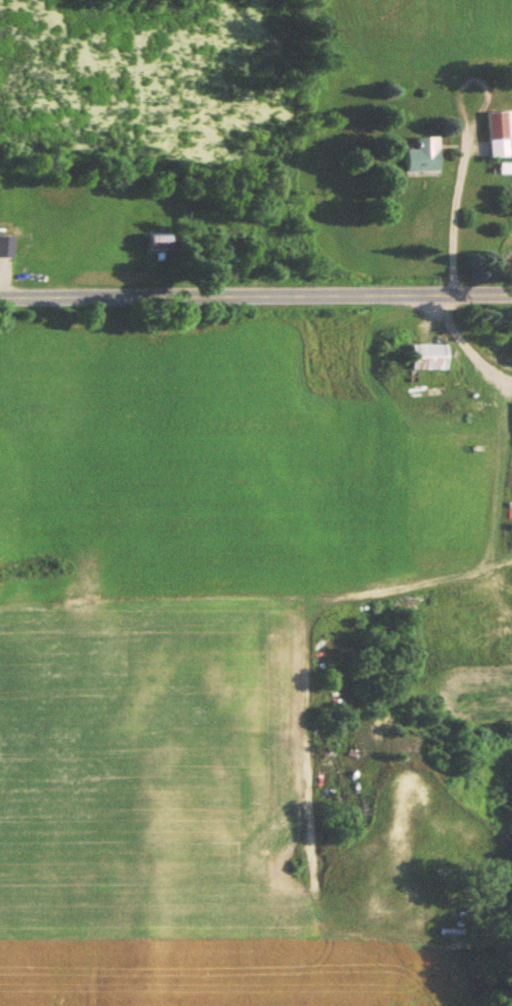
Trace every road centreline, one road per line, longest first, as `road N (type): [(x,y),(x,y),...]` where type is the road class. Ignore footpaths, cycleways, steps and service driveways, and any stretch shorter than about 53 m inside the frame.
road 1 (tertiary): [(0,297),(511,292)]

